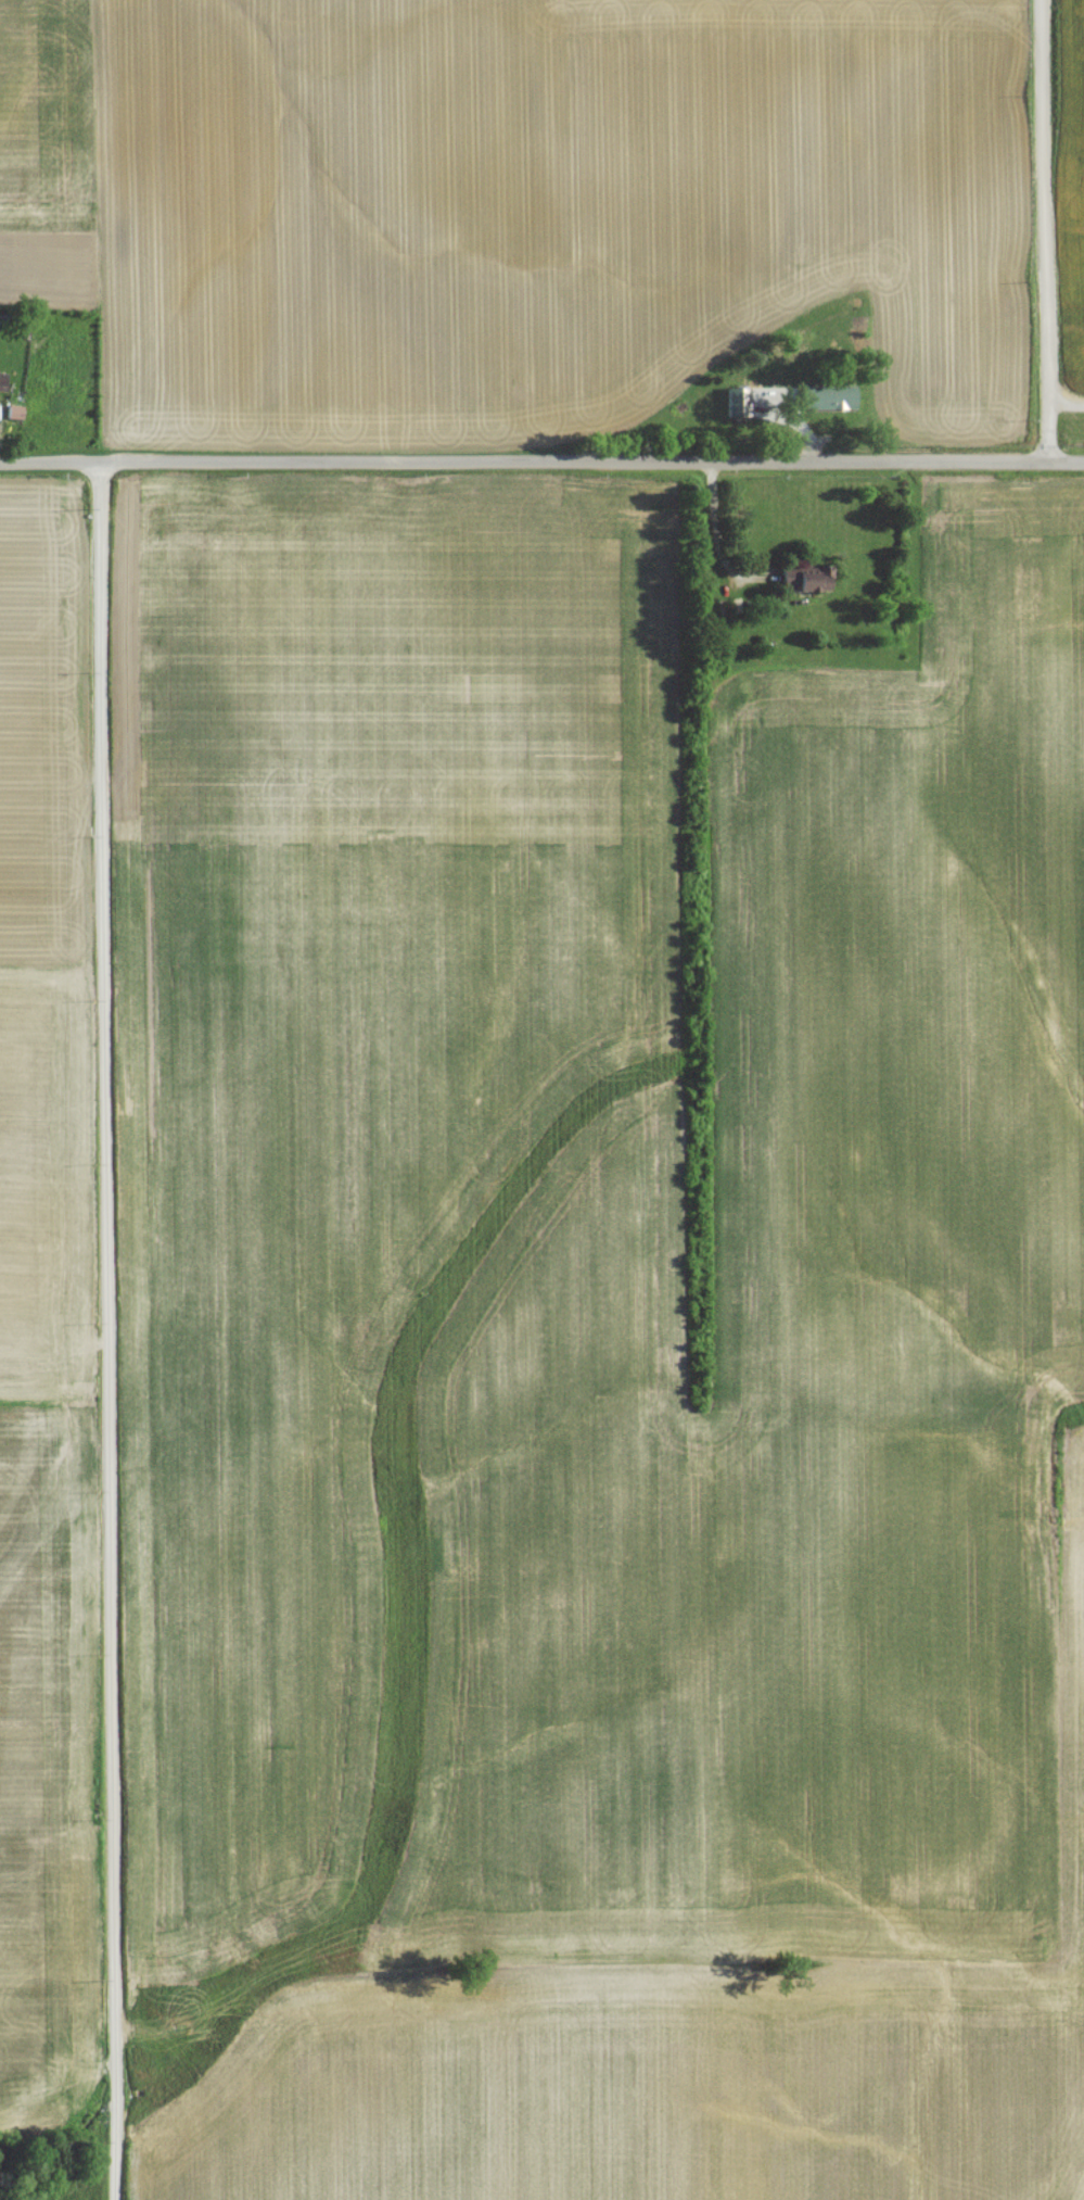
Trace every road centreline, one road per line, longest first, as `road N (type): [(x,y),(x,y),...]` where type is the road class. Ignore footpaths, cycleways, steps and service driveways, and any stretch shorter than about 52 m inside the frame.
road 1 (residential): [(114,2199),(99,467)]
road 2 (residential): [(0,467),(1083,465)]
road 3 (residential): [(1047,464),(1038,0)]

